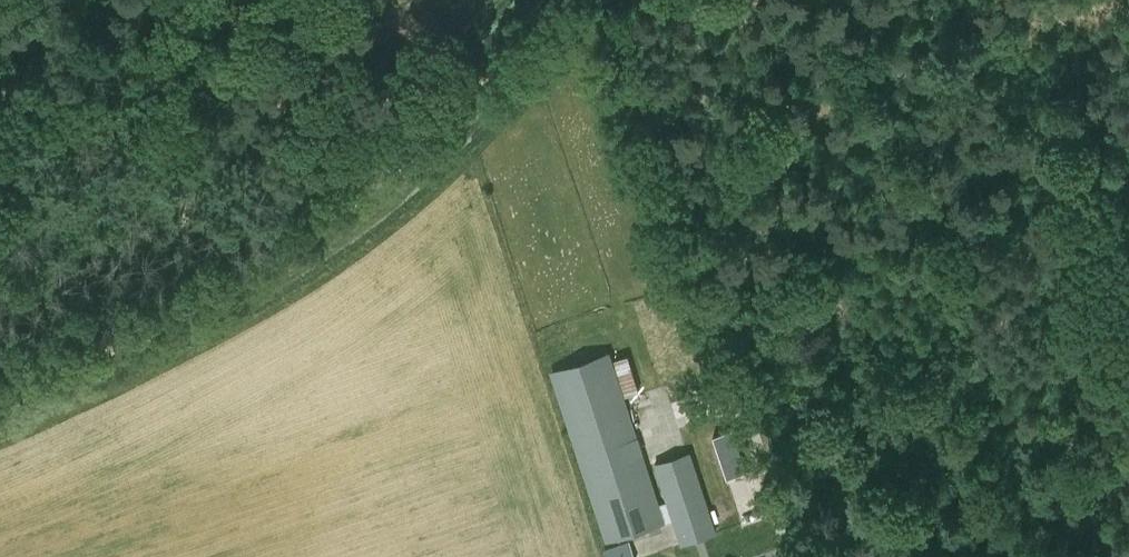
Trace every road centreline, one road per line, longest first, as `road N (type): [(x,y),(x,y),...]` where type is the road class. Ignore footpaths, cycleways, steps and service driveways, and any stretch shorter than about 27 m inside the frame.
road 1 (track): [(0,409),(248,289),(349,220),(449,139),(553,0)]

